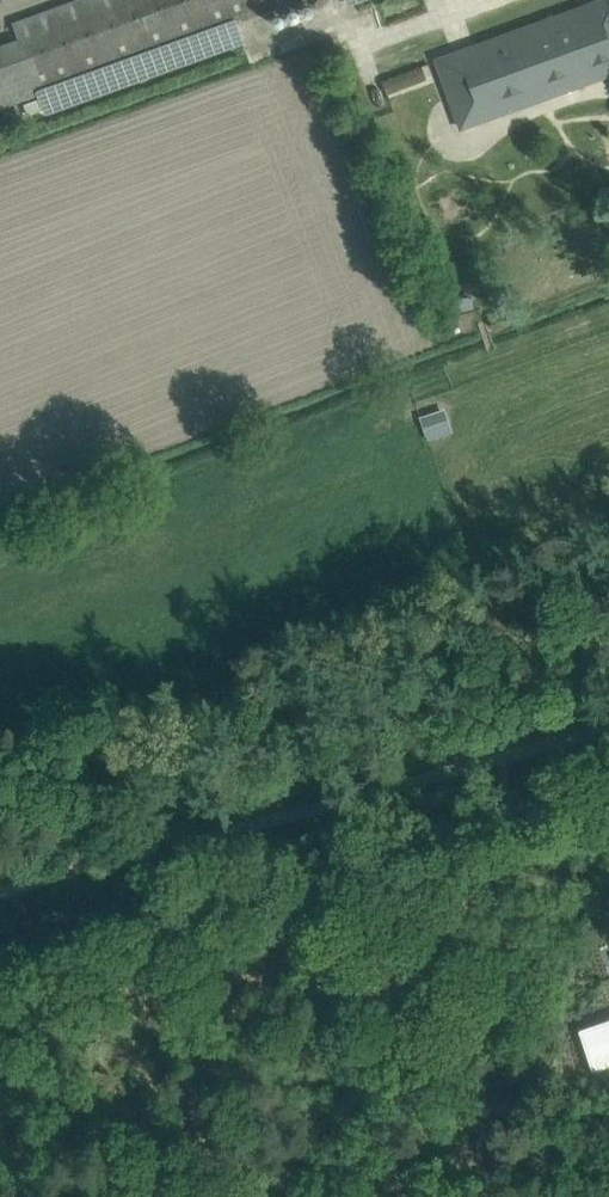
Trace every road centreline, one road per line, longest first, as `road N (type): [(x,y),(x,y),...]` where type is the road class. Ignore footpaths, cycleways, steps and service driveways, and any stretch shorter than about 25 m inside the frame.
road 1 (tertiary): [(0,943),(608,785)]

